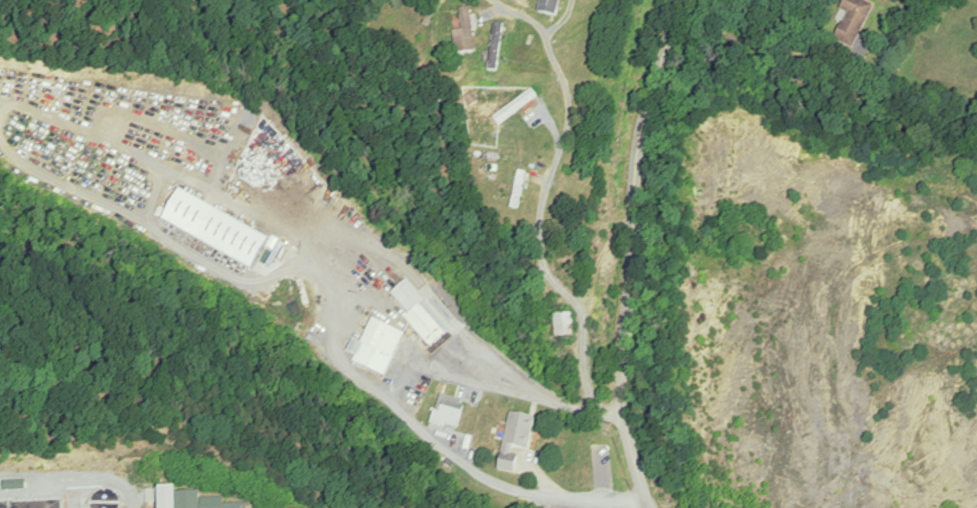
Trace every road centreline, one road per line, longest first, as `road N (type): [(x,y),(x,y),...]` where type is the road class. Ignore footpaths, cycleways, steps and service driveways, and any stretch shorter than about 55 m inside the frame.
road 1 (tertiary): [(649,507),(625,418),(636,182),(684,0)]
road 2 (track): [(578,302),(593,292),(620,221),(594,116),(566,81)]
road 3 (residential): [(648,503),(514,490),(427,433)]

